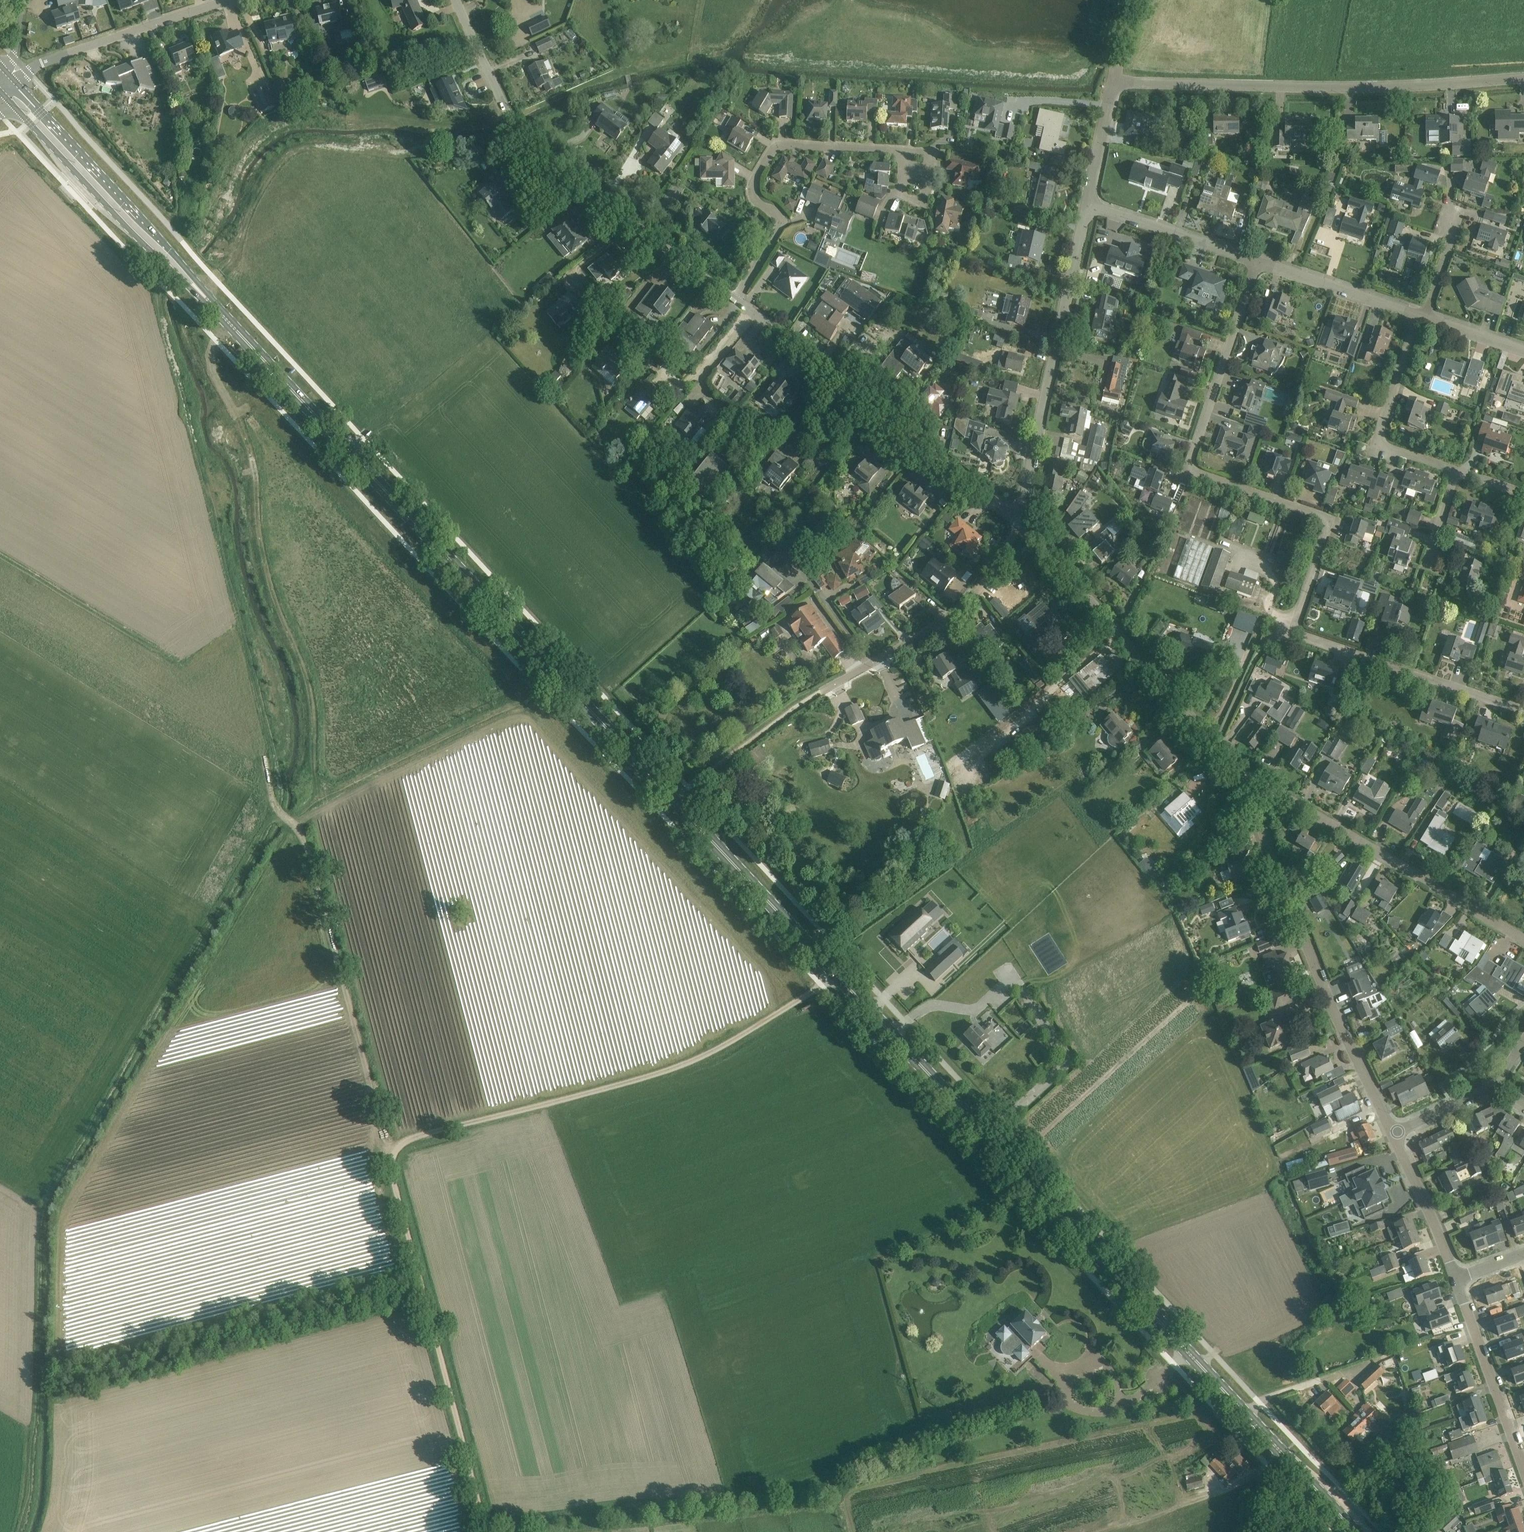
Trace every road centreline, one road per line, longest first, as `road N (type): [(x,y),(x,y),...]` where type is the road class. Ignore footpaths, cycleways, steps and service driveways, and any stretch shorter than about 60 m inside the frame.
road 1 (primary): [(1357,1531),(207,297)]
road 2 (track): [(485,1531),(393,1153),(423,1134),(703,1057),(837,977)]
road 3 (residential): [(1296,625),(1327,519),(1195,476),(1188,465),(1259,261)]
road 4 (unclassified): [(1114,85),(1377,88),(1523,79)]
road 5 (residential): [(1387,1131),(1256,816),(1252,781)]
road 6 (track): [(275,802),(305,838),(393,1153)]
road 7 (residential): [(1252,781),(1016,515)]
road 8 (residential): [(739,298),(1016,515)]
road 9 (residential): [(1016,515),(1087,205)]
road 10 (residential): [(739,298),(779,232),(775,214),(748,195),(774,143),(904,150)]
road 11 (residential): [(1523,937),(1252,781)]
road 12 (primary): [(207,297),(18,84)]
road 13 (primary): [(6,98),(173,273),(207,297)]
road 14 (residential): [(516,131),(739,298)]
road 15 (residential): [(823,689),(970,598),(1016,515)]
road 16 (residential): [(1523,710),(1303,636),(1296,625)]
road 17 (residential): [(18,84),(43,62),(222,0)]
road 18 (residential): [(1427,318),(1384,435),(1459,468)]
road 19 (residential): [(1523,1468),(1454,1280)]
road 20 (residential): [(1259,261),(1087,205)]
road 21 (residential): [(1427,318),(1259,261)]
road 22 (track): [(692,789),(823,689)]
road 23 (residential): [(1454,1280),(1387,1131)]
road 24 (residential): [(516,131),(458,0)]
road 25 (residential): [(1087,205),(1114,85)]
road 26 (residential): [(1427,318),(1457,225),(1455,214),(1442,212)]

